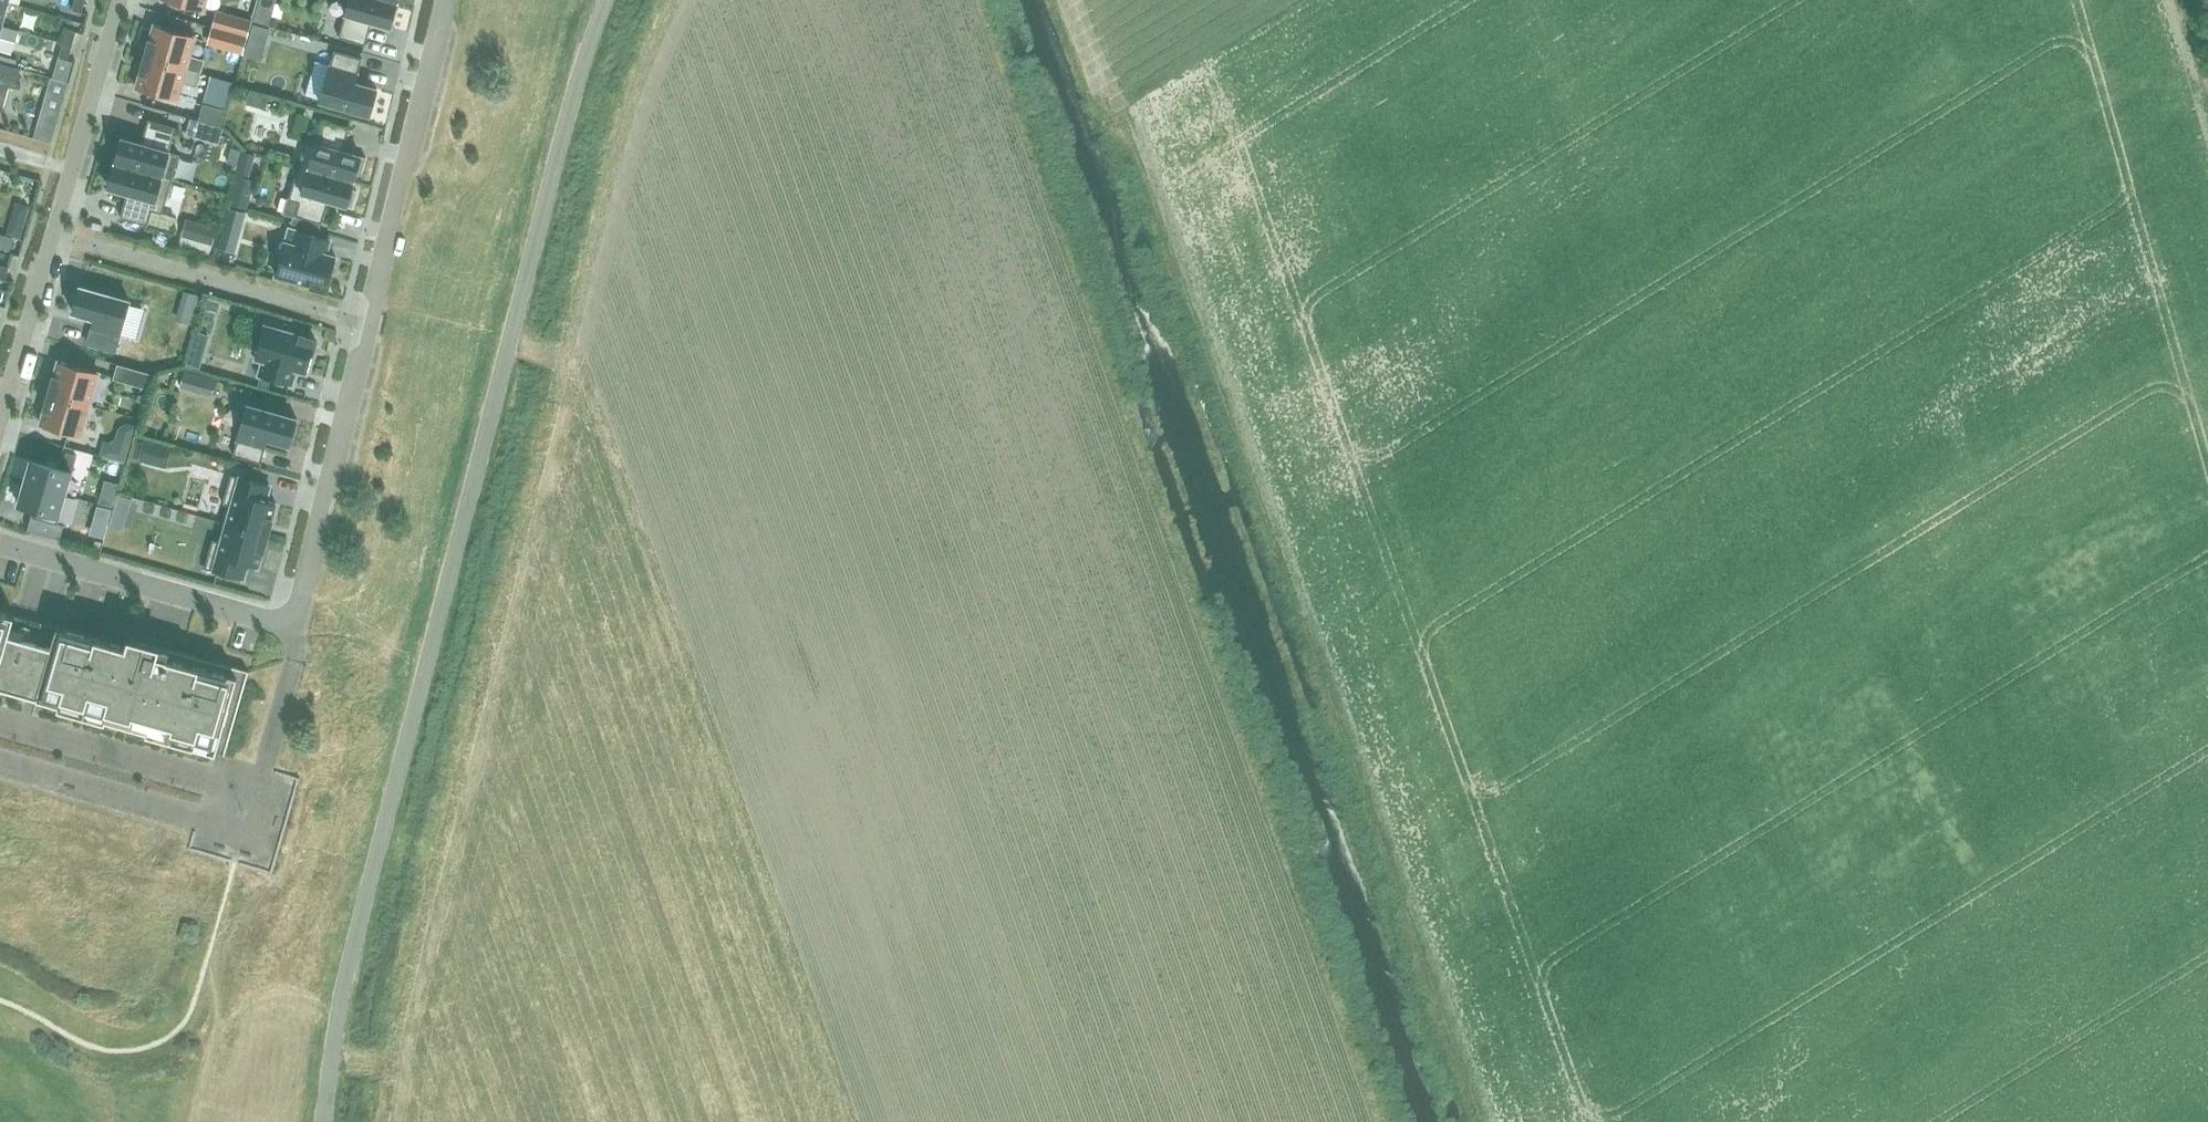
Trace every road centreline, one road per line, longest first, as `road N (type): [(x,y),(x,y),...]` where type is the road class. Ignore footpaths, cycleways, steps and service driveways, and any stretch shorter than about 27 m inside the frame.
road 1 (unclassified): [(327,1121),(363,925),(606,0)]
road 2 (residential): [(297,623),(449,0)]
road 3 (residential): [(120,0),(0,413)]
road 4 (residential): [(0,539),(297,623)]

